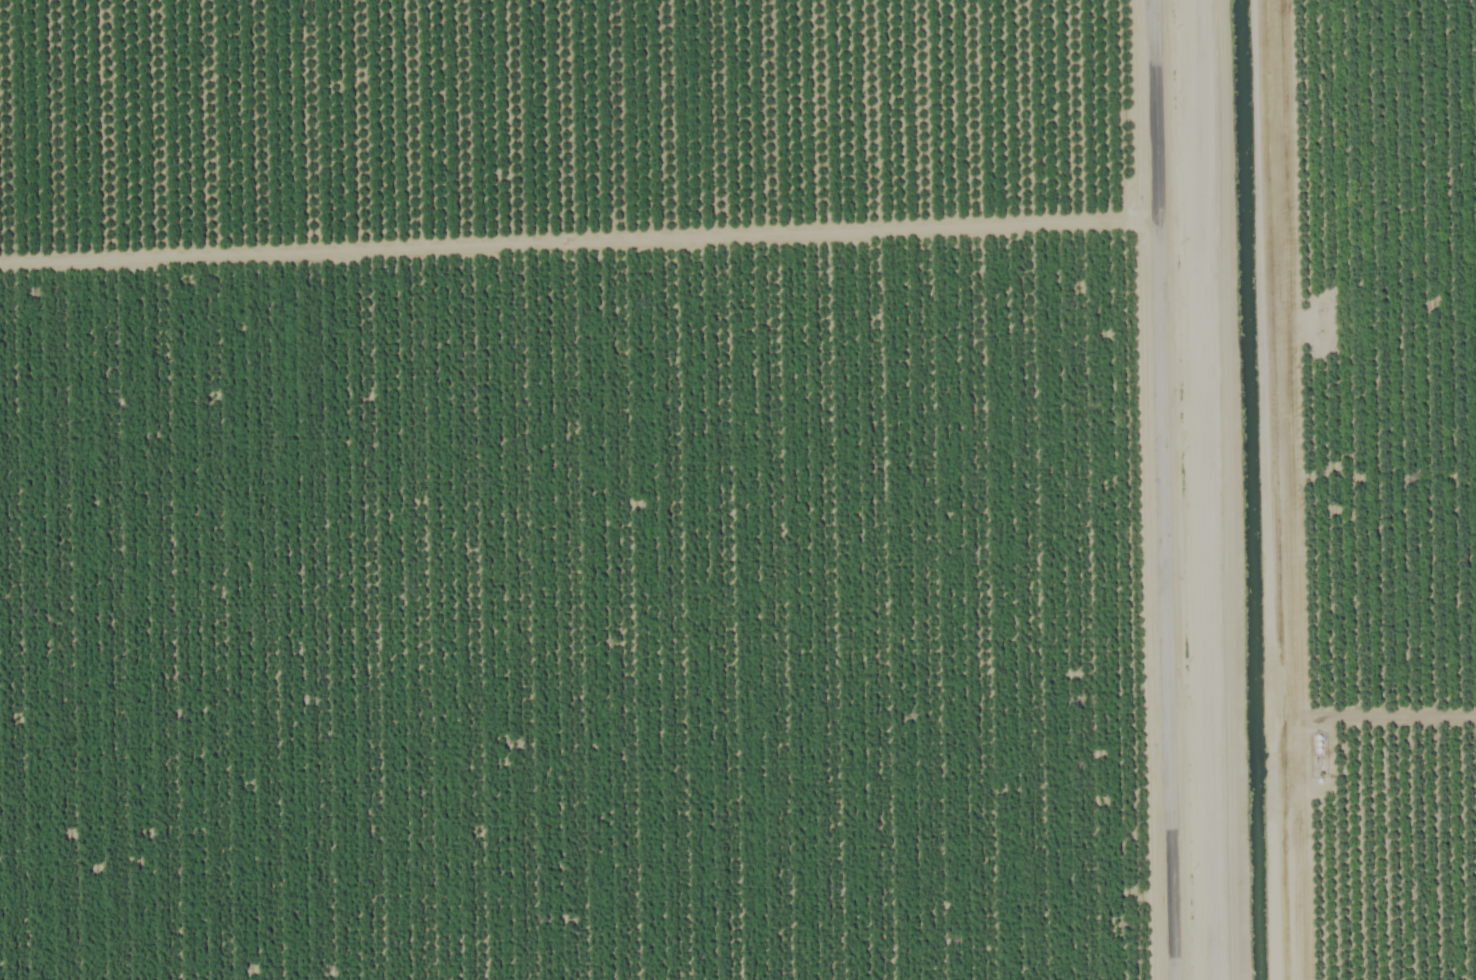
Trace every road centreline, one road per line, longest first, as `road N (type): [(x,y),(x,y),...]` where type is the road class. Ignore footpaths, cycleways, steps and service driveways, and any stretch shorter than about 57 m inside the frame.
road 1 (residential): [(1173,979),(1156,0)]

